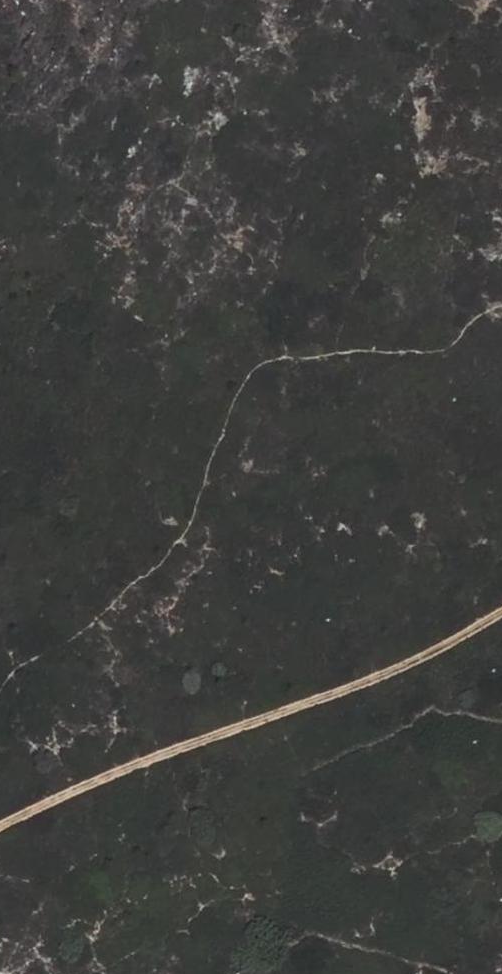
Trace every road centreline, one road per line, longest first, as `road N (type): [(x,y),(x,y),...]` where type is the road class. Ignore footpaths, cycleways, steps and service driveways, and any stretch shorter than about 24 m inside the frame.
road 1 (track): [(501,605),(331,689),(0,816)]

